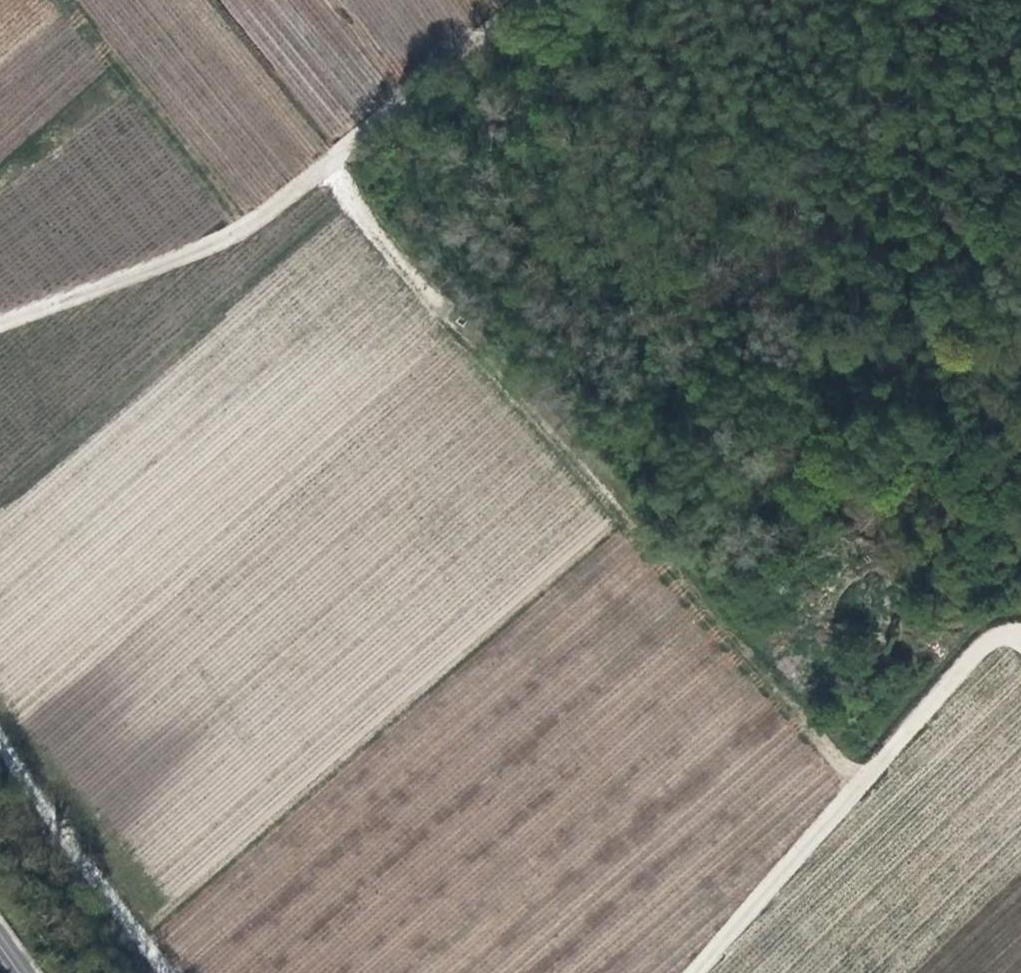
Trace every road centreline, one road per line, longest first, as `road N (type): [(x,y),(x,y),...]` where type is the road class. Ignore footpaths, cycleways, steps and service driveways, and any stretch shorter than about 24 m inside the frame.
road 1 (track): [(0,319),(240,235),(521,0)]
road 2 (track): [(1020,633),(990,636),(697,972)]
road 3 (track): [(170,972),(0,732)]

